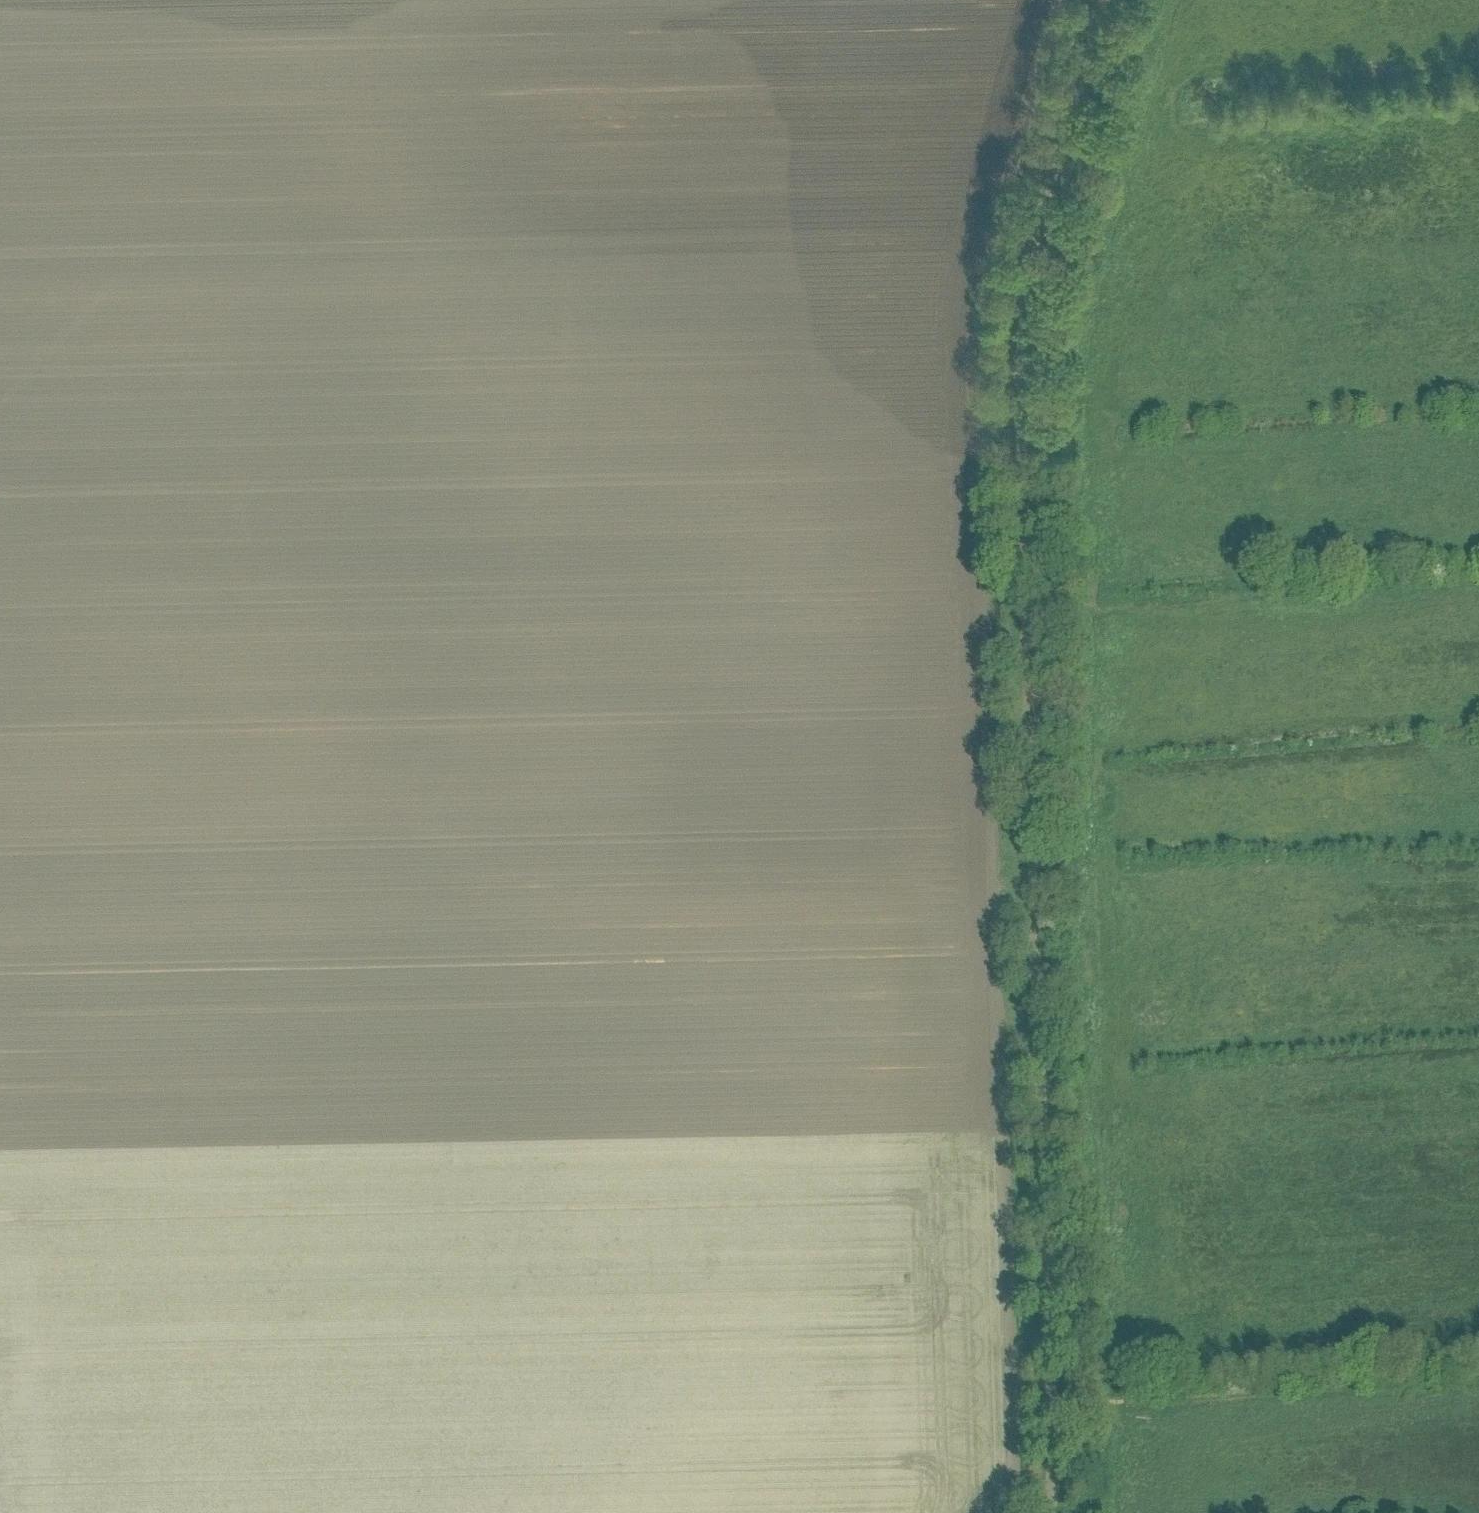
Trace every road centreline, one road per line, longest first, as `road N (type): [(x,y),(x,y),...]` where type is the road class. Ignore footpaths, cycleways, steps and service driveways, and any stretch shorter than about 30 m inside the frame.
road 1 (unclassified): [(1049,1512),(1021,358),(1031,257),(1103,0)]

